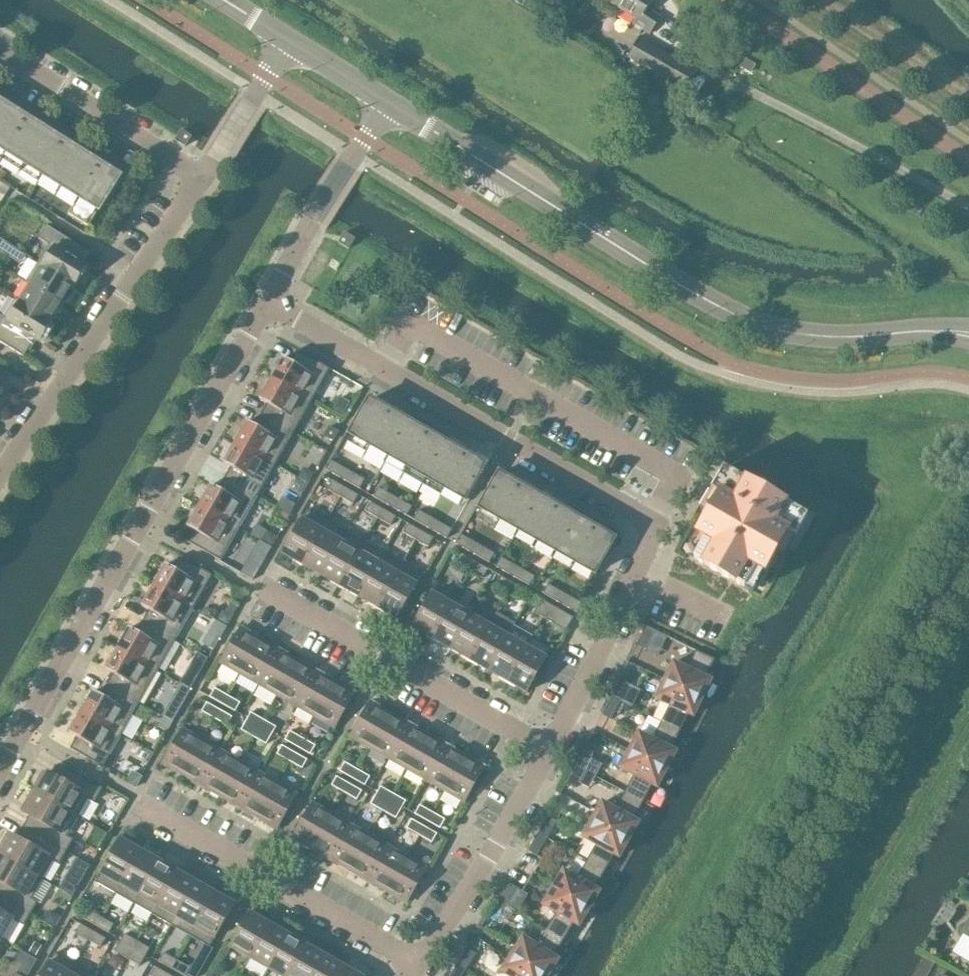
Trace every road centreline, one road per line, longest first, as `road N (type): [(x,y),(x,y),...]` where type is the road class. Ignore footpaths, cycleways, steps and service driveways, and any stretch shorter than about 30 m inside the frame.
road 1 (tertiary): [(902,333),(812,336),(749,323),(387,103)]
road 2 (residential): [(0,769),(267,300)]
road 3 (unclassified): [(710,975),(968,539)]
road 4 (residential): [(614,500),(267,300)]
road 5 (residential): [(0,473),(202,177)]
road 6 (residential): [(549,750),(256,583)]
road 7 (residential): [(420,964),(132,800)]
road 8 (residential): [(614,500),(653,522),(654,532),(549,750)]
road 9 (residential): [(730,0),(968,160)]
road 10 (residential): [(549,750),(420,964)]
road 11 (residential): [(202,177),(0,50)]
road 12 (residential): [(267,300),(387,103)]
road 13 (residential): [(202,177),(285,40)]
road 14 (tertiary): [(387,103),(285,40)]

